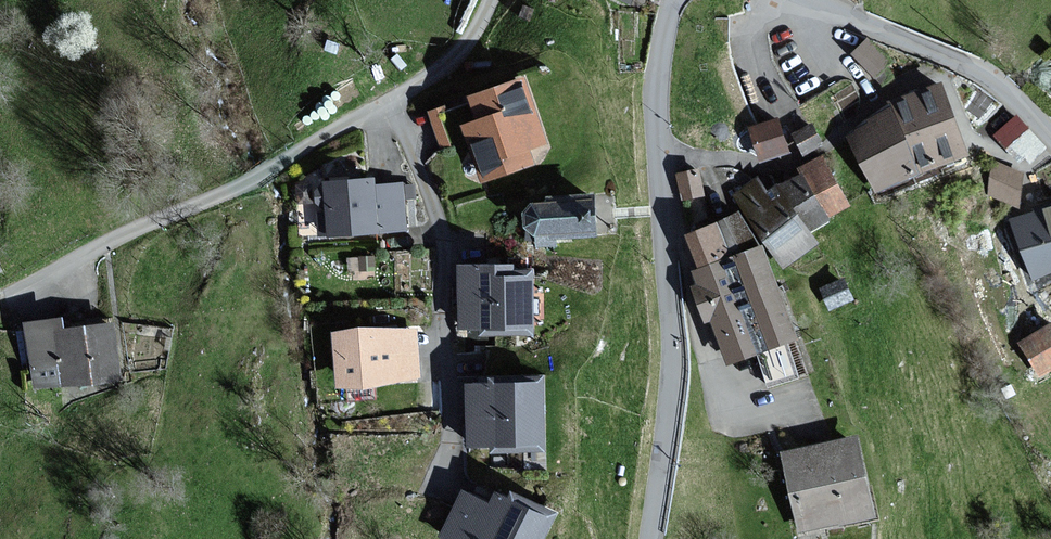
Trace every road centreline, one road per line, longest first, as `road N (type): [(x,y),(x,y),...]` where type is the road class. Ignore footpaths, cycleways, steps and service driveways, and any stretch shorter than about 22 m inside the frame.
road 1 (residential): [(674,0),(657,72),(672,362),(651,538)]
road 2 (residential): [(393,99),(446,230),(442,335),(453,476)]
road 3 (residential): [(1050,137),(978,71),(813,0)]
road 4 (residential): [(163,220),(249,181),(393,99)]
road 5 (track): [(0,303),(163,220)]
road 6 (residential): [(393,99),(453,57),(489,0)]

